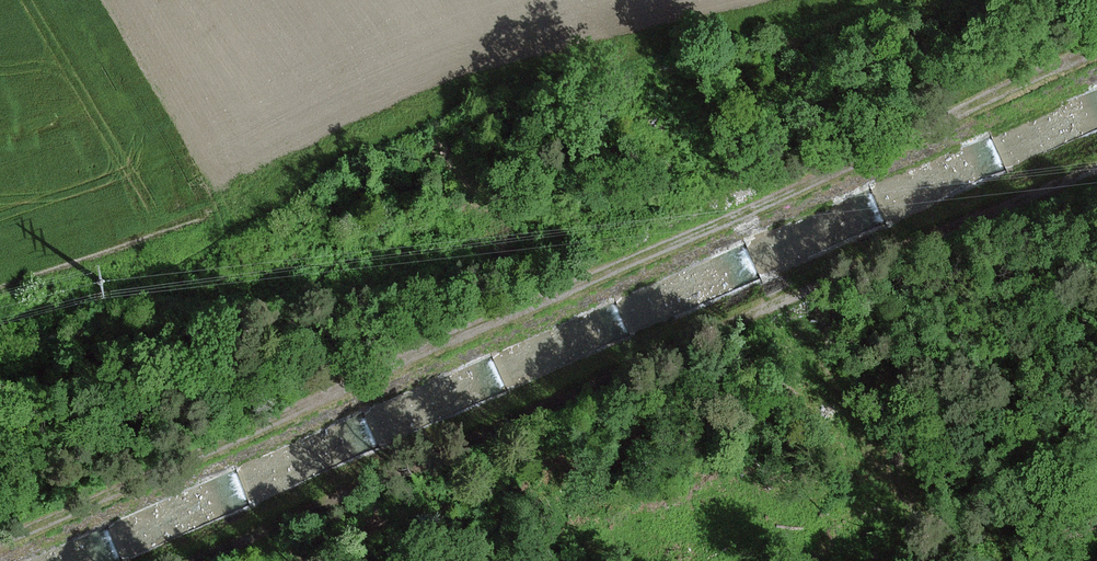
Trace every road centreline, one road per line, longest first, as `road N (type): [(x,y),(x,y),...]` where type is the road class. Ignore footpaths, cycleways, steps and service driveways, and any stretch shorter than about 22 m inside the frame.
road 1 (track): [(0,538),(760,207),(1096,51)]
road 2 (track): [(1096,172),(700,334),(194,560)]

